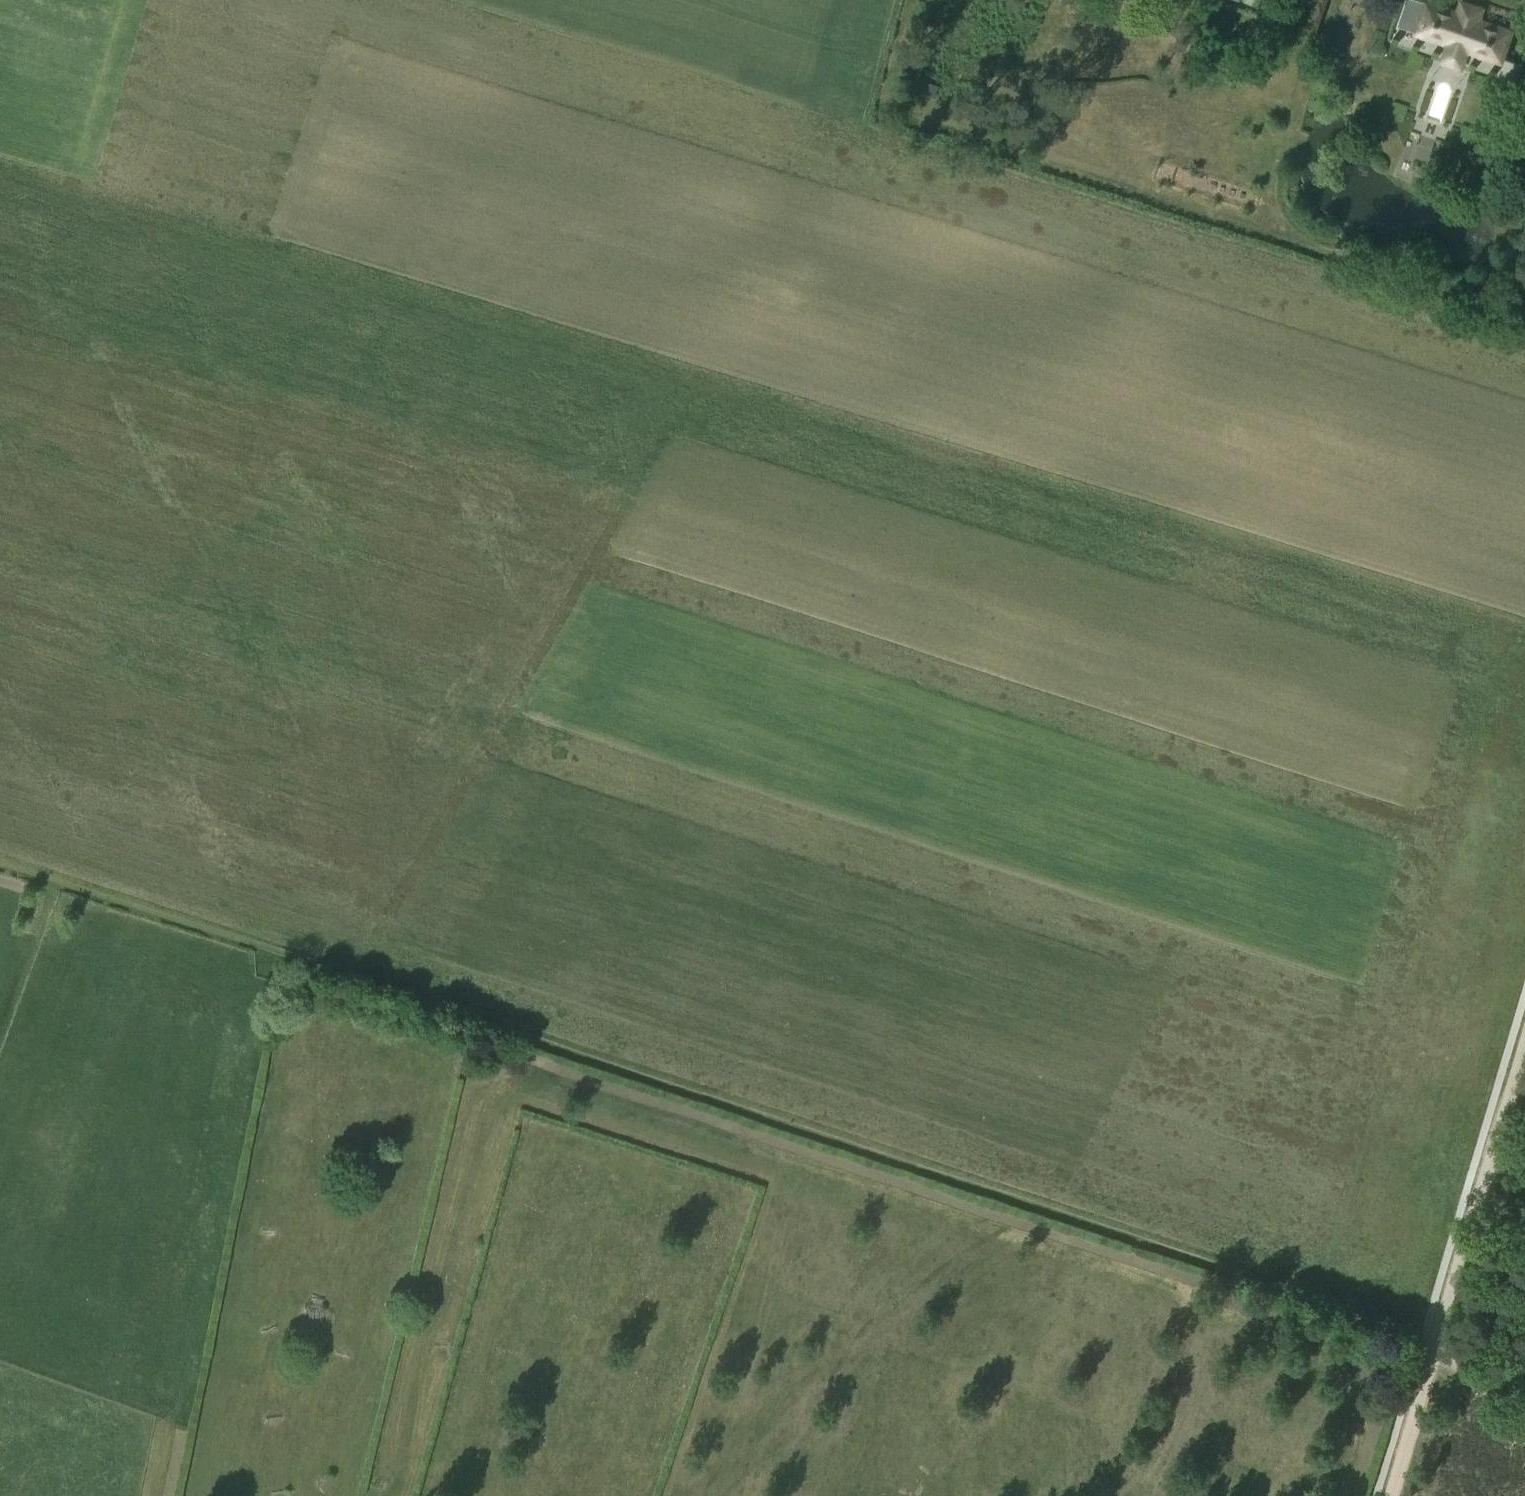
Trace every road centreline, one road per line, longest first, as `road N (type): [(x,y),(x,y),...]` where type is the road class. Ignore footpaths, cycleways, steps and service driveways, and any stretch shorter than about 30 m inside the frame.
road 1 (track): [(0,864),(1424,1335)]
road 2 (track): [(1524,1046),(1432,1353)]
road 3 (track): [(1432,1353),(1390,1495)]

